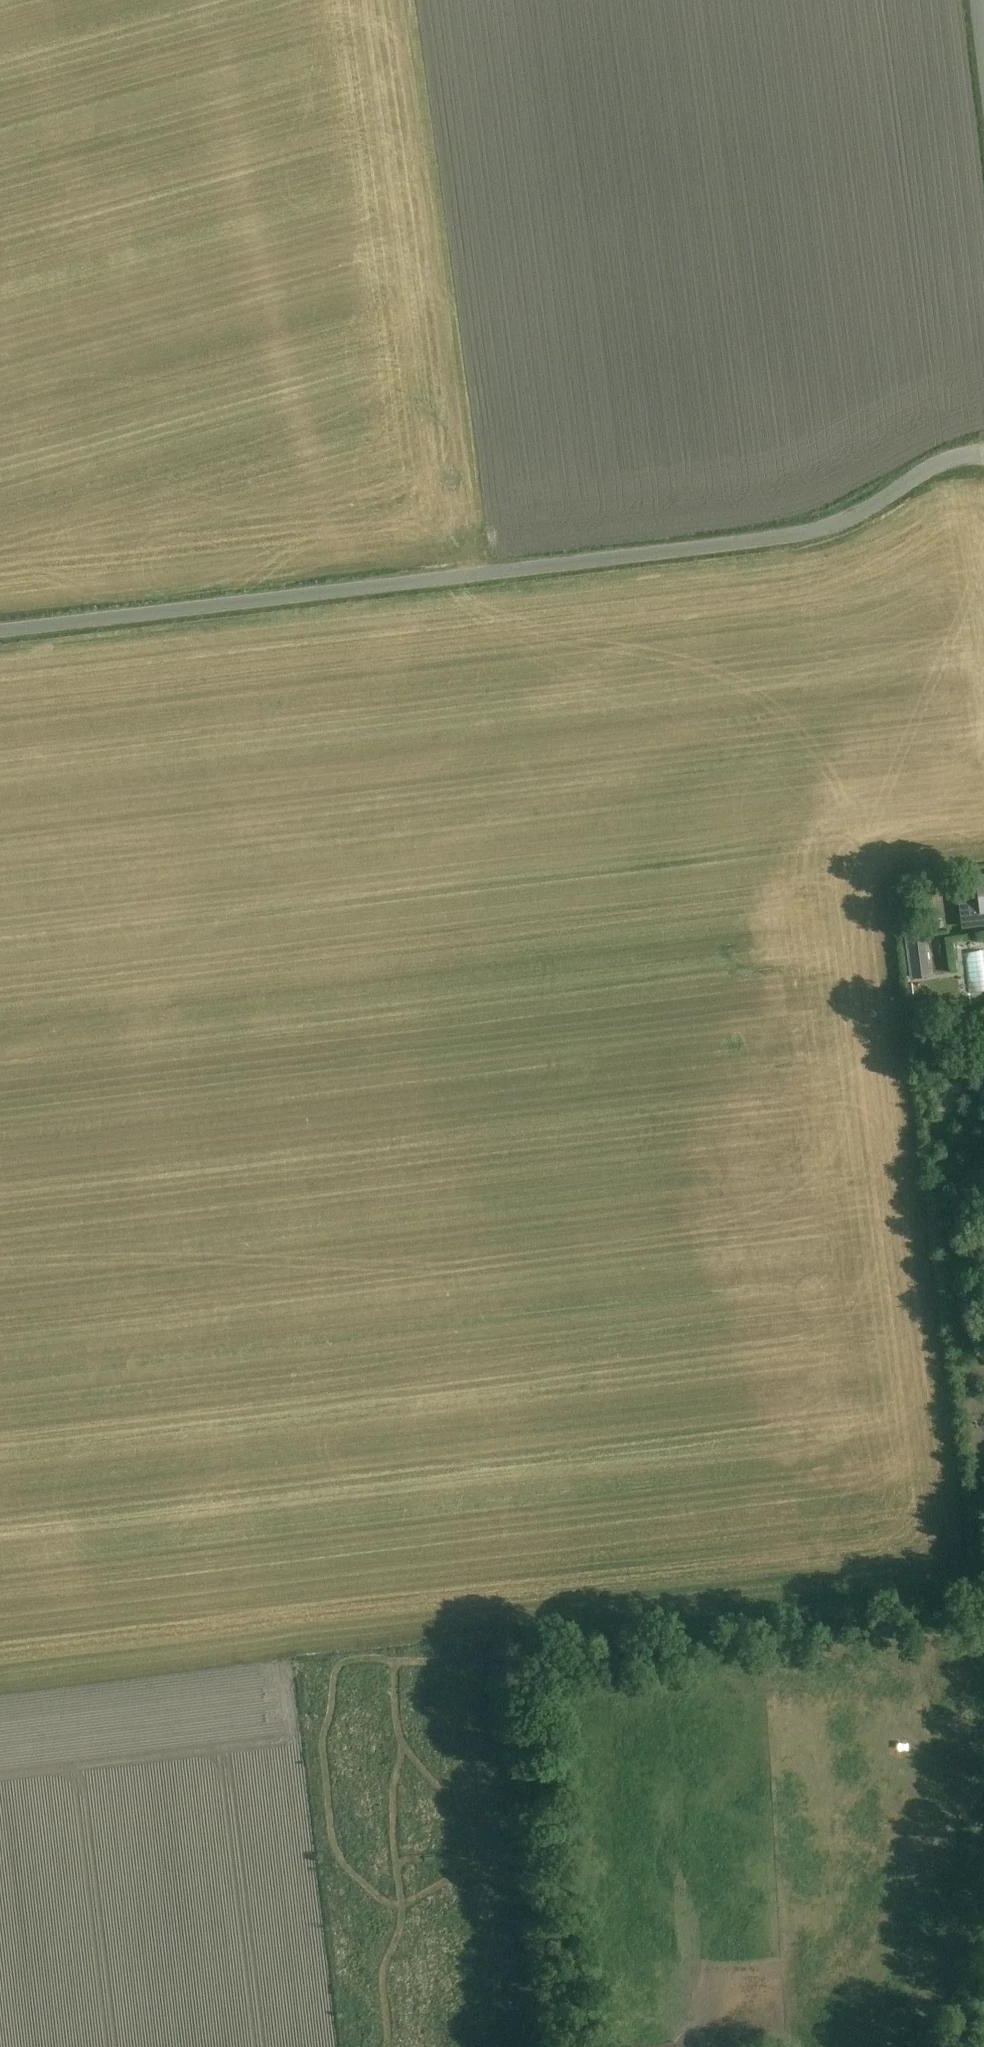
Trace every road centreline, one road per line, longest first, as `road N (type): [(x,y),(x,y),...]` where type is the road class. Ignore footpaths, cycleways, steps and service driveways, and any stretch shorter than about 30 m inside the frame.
road 1 (unclassified): [(0,637),(662,559),(802,535),(983,456)]

